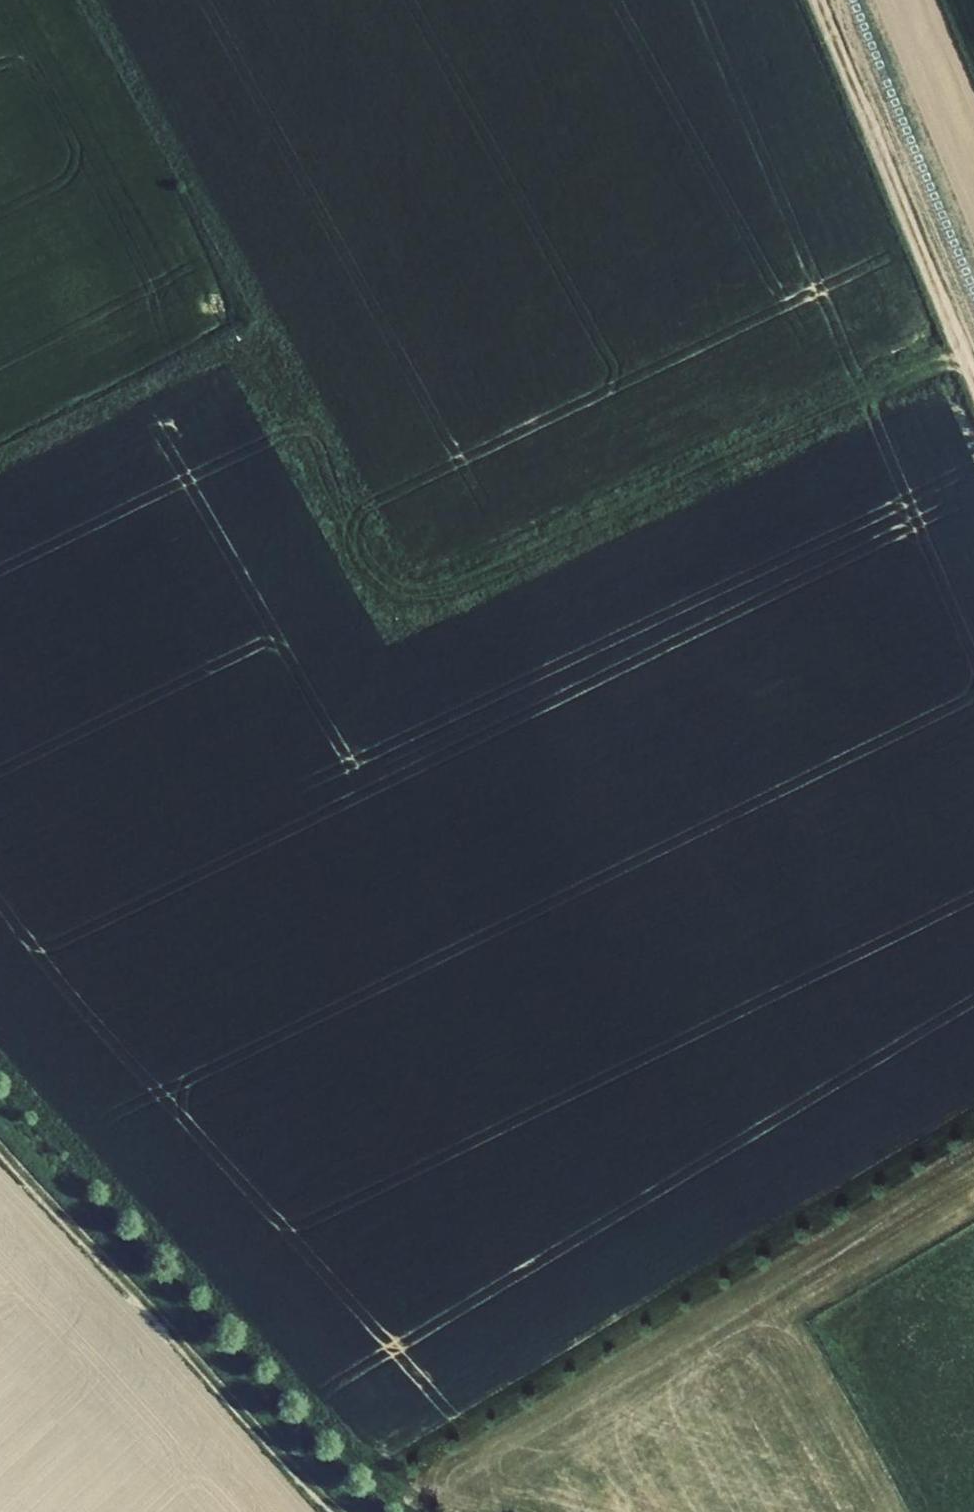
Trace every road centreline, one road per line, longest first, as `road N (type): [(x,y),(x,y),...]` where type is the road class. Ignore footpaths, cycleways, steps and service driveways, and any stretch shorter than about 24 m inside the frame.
road 1 (track): [(338,1511),(0,1156)]
road 2 (track): [(814,0),(973,385)]

